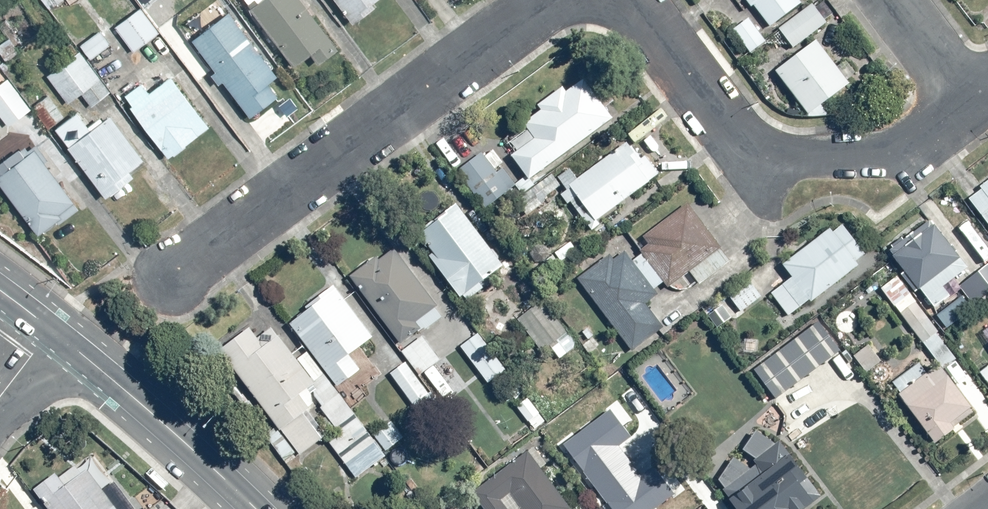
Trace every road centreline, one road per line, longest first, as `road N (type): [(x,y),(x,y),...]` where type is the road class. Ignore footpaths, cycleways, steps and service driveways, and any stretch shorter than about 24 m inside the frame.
road 1 (residential): [(169,275),(550,0)]
road 2 (residential): [(624,0),(753,159),(899,157),(974,102)]
road 3 (secondary): [(257,508),(49,328)]
road 4 (residential): [(974,102),(896,0)]

